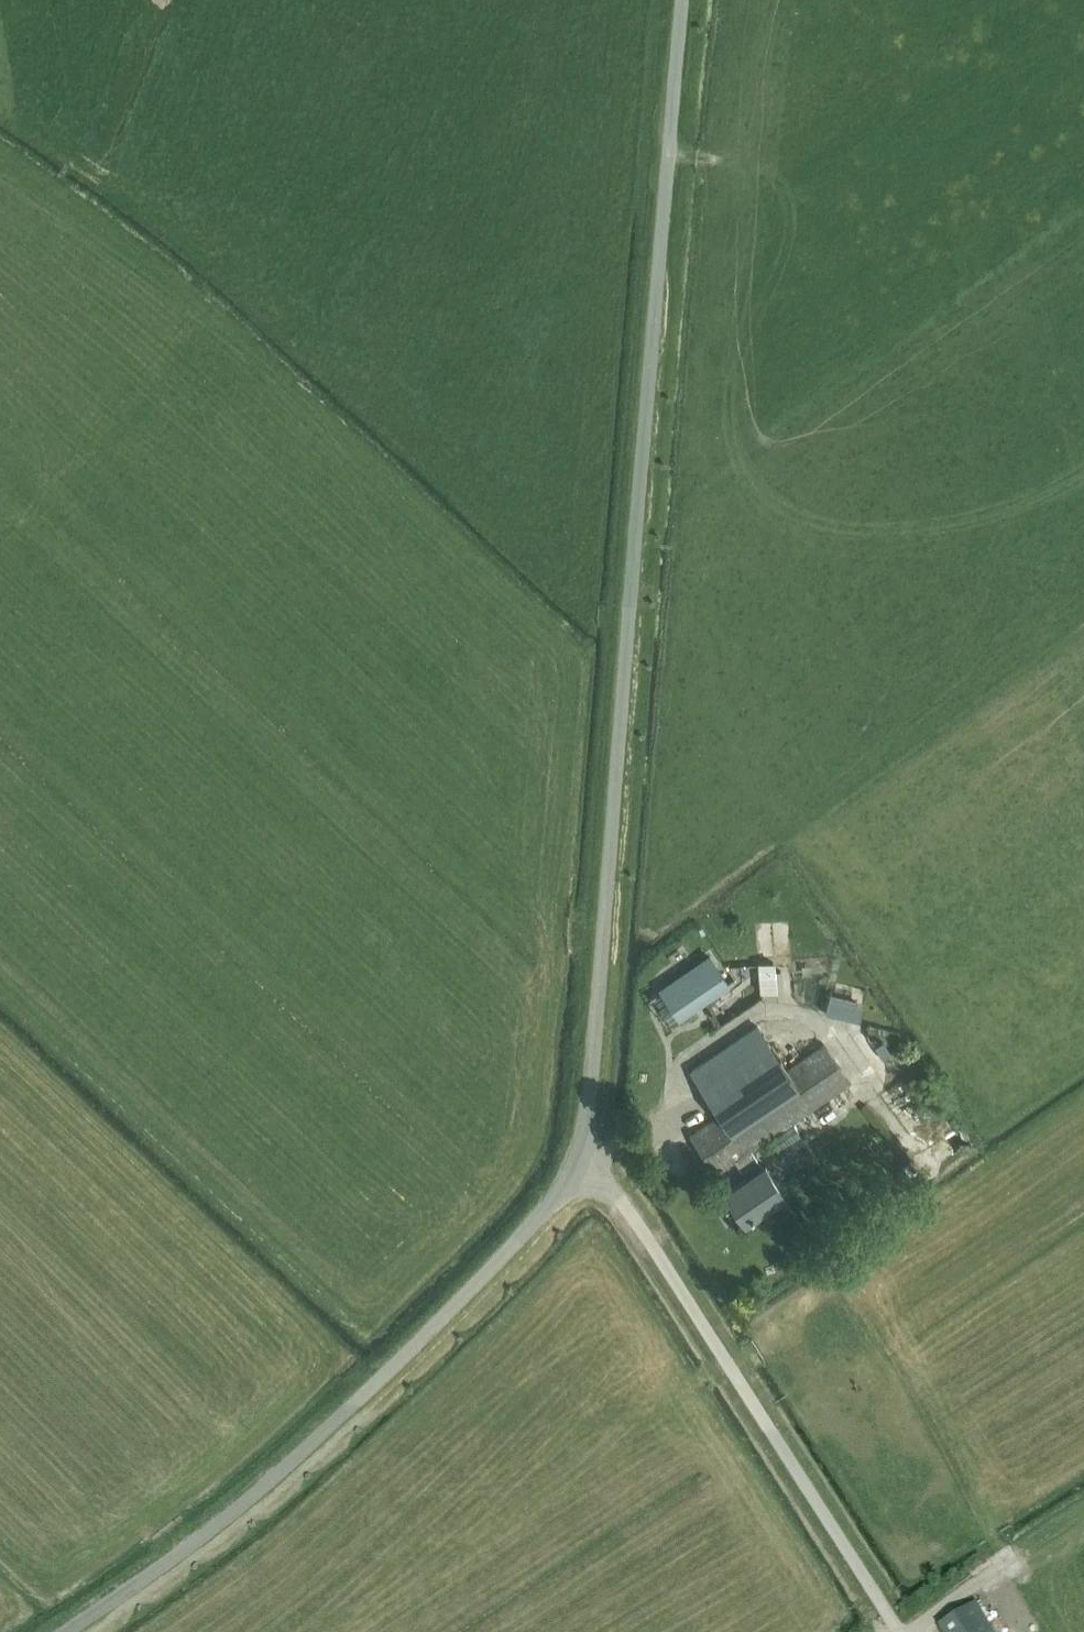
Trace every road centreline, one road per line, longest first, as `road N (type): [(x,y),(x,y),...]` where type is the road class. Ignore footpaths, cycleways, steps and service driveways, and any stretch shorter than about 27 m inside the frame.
road 1 (unclassified): [(58,1631),(229,1517),(433,1344),(531,1245),(569,1186),(592,1117),(664,0)]

